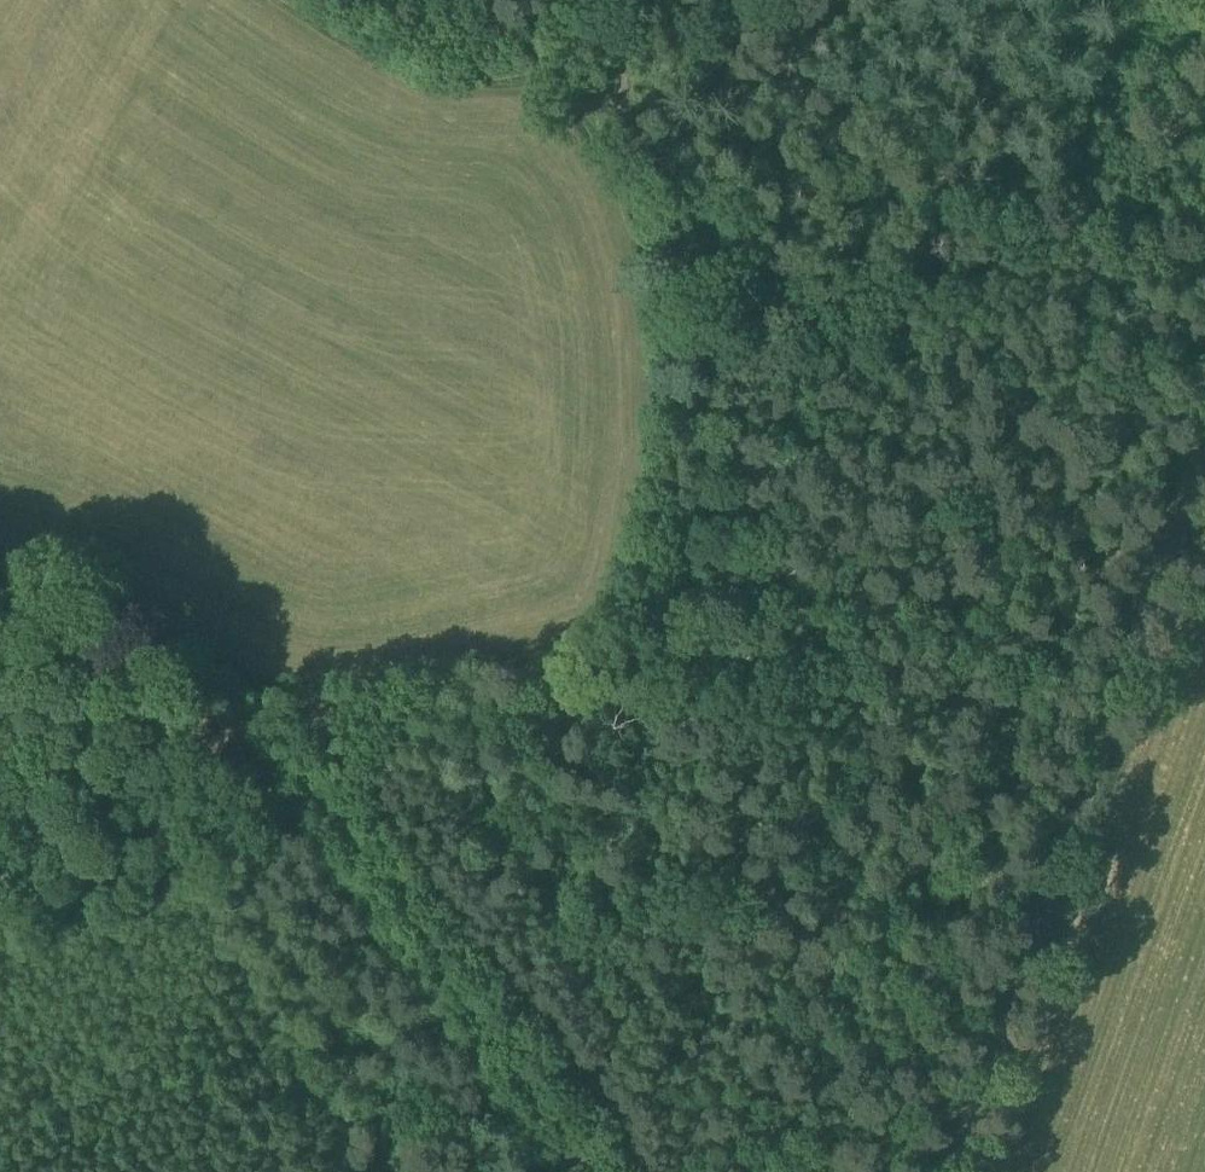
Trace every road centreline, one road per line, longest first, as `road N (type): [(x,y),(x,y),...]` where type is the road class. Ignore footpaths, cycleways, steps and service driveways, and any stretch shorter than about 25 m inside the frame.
road 1 (unclassified): [(948,1171),(1204,448)]
road 2 (track): [(235,686),(259,702),(594,1160)]
road 3 (track): [(0,568),(106,602),(235,686)]

